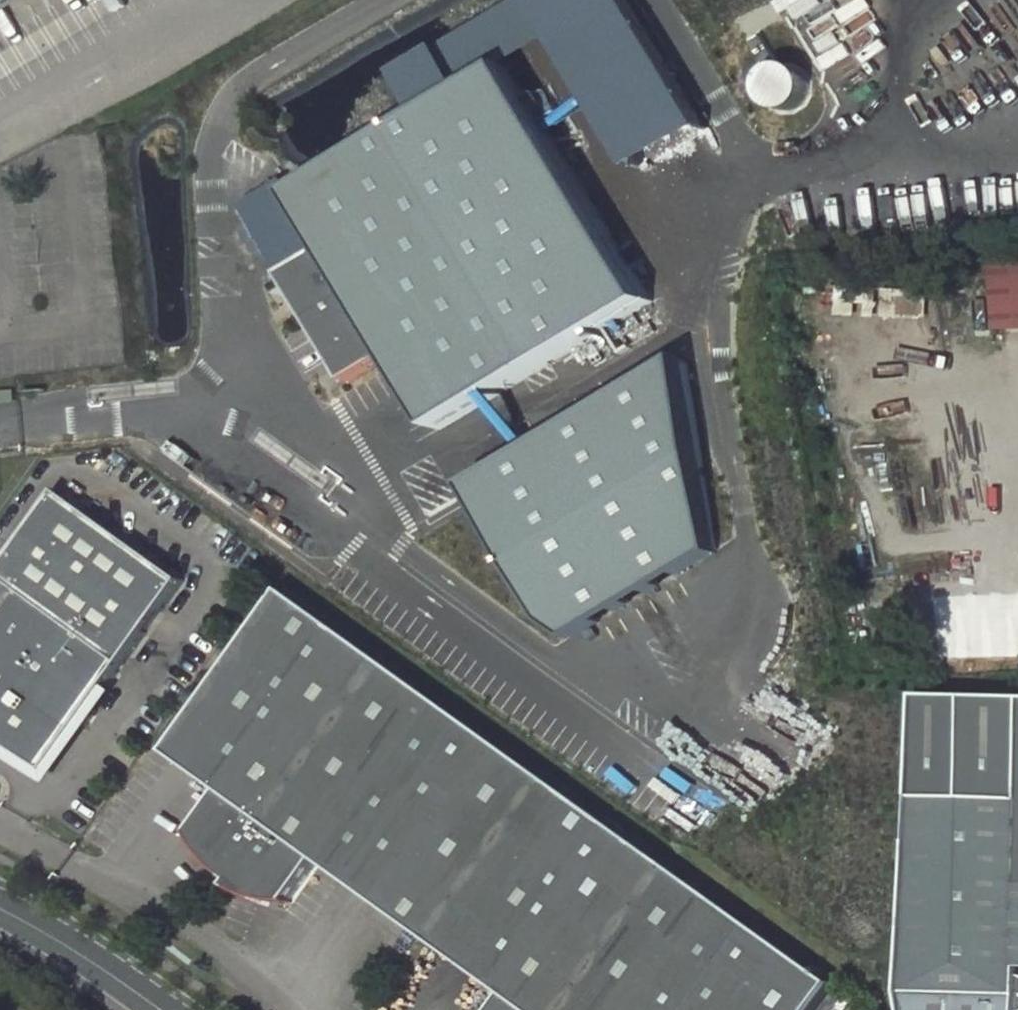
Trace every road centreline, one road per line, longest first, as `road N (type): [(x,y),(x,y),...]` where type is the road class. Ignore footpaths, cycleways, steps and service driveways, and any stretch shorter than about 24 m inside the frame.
road 1 (secondary): [(0,903),(170,1009)]

